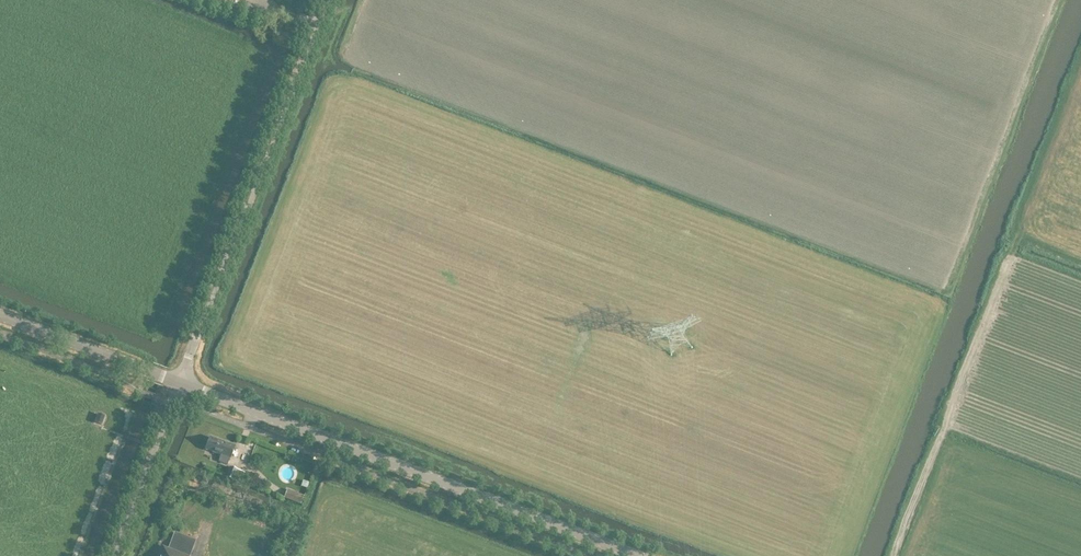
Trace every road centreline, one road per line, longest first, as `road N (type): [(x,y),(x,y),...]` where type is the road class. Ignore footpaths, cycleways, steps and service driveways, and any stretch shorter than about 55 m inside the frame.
road 1 (tertiary): [(641,555),(179,382)]
road 2 (unclassified): [(179,382),(326,0)]
road 3 (tertiary): [(179,382),(0,314)]
road 4 (unclassified): [(113,555),(179,382)]

